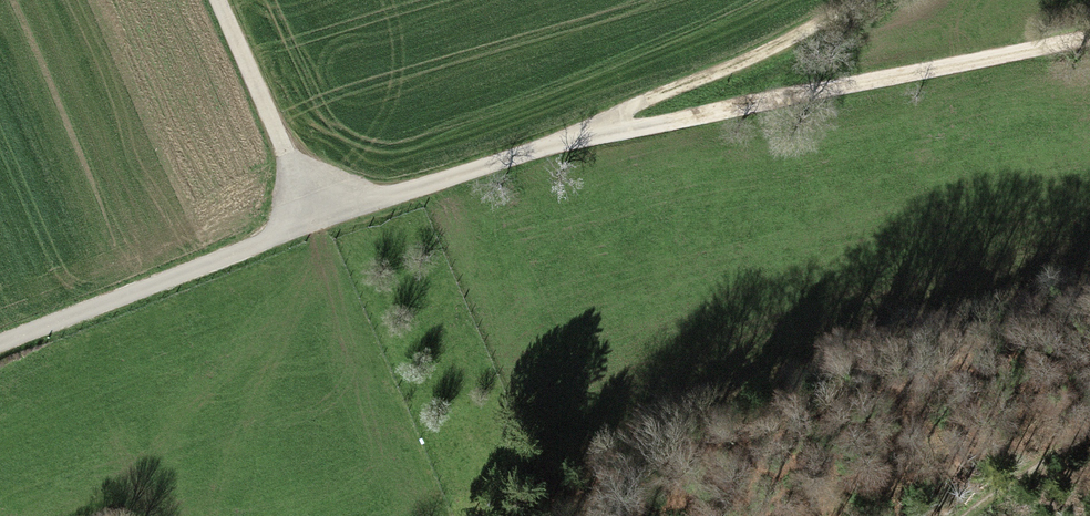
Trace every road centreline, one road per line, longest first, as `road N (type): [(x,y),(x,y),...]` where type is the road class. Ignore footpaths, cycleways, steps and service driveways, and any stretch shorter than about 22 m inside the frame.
road 1 (residential): [(0,351),(313,222),(572,141)]
road 2 (track): [(572,141),(1089,42)]
road 3 (track): [(572,141),(783,51),(877,0)]
road 4 (track): [(313,222),(215,0)]

